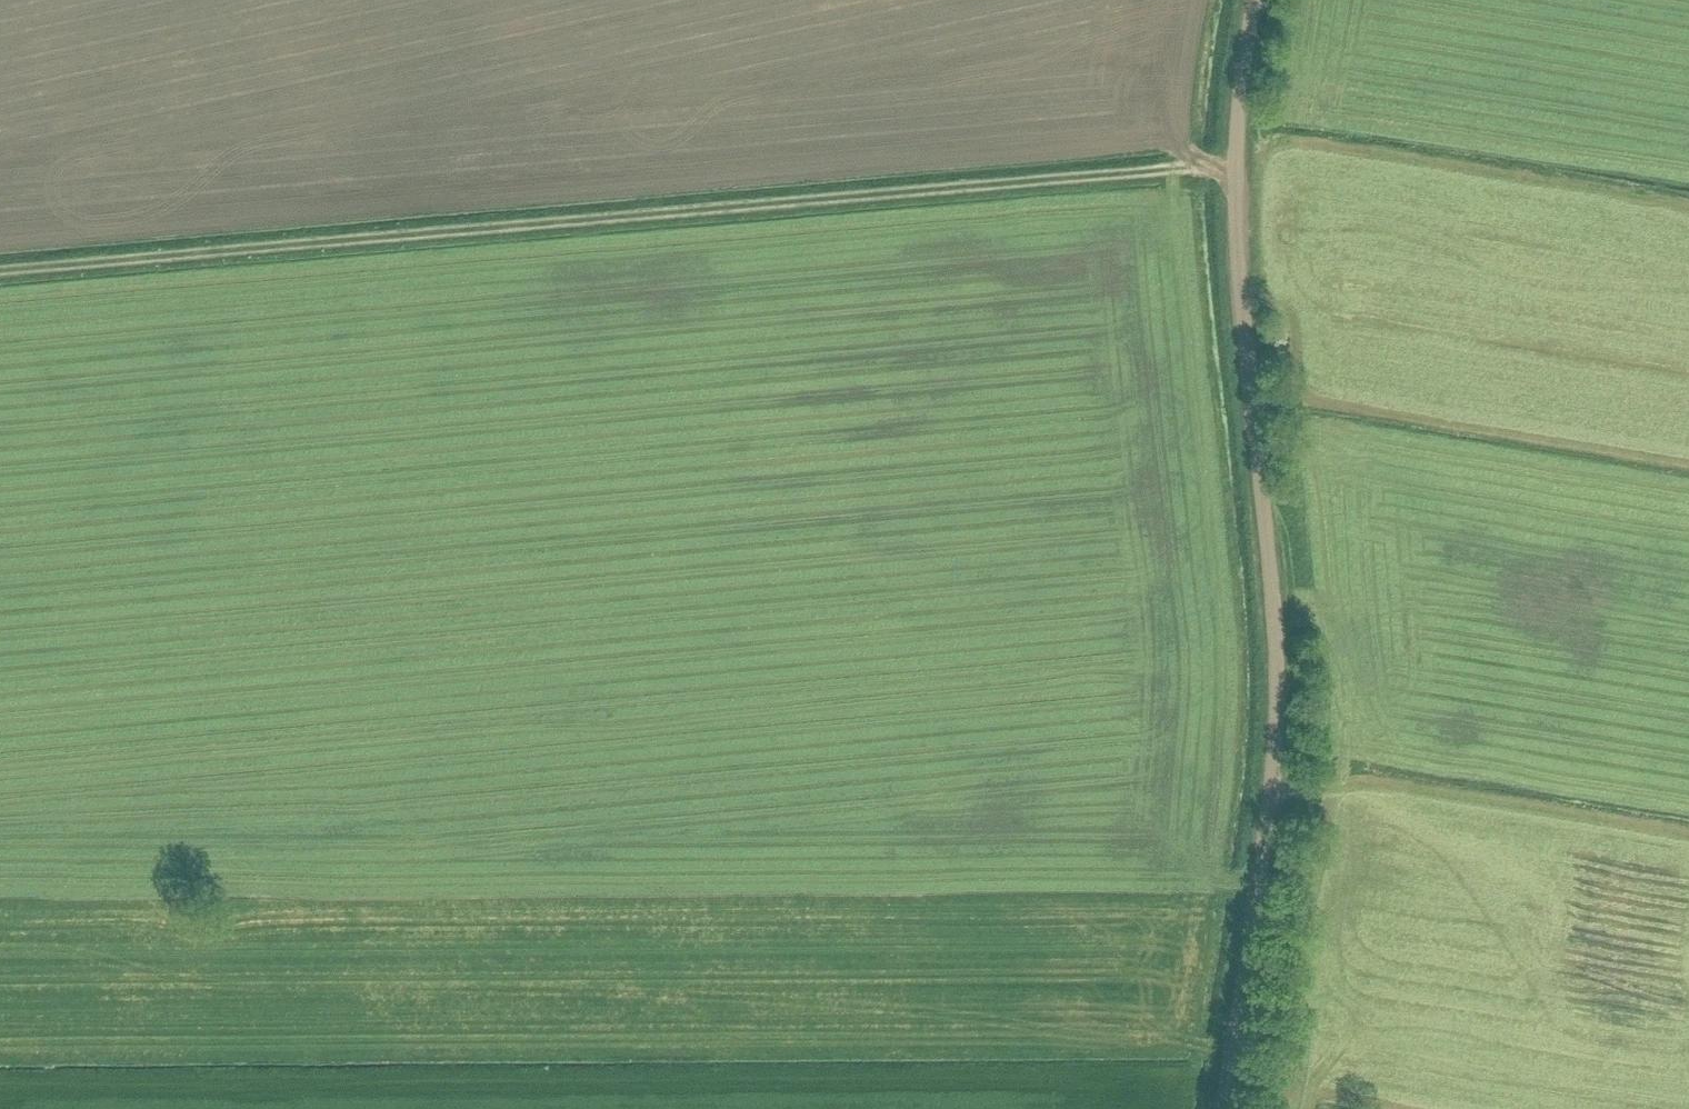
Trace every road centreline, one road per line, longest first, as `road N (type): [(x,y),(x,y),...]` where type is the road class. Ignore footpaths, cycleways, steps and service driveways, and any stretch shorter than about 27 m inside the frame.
road 1 (track): [(0,270),(1234,163)]
road 2 (unclassified): [(1223,1108),(1276,717),(1234,163),(1253,0)]

